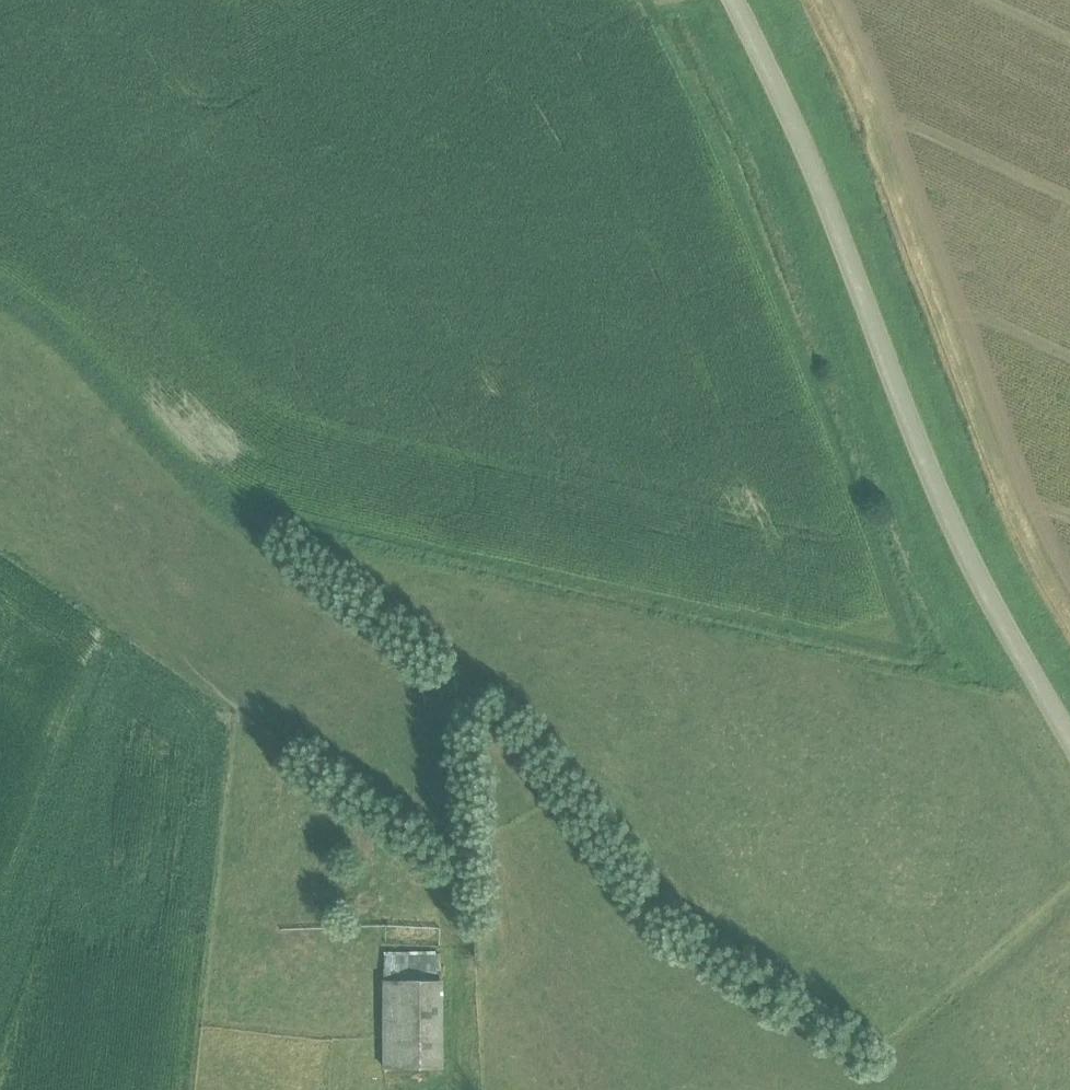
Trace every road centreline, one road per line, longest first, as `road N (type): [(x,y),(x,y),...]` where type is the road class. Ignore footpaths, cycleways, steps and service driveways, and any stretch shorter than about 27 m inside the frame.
road 1 (unclassified): [(1069,739),(943,503),(790,114),(734,0)]

